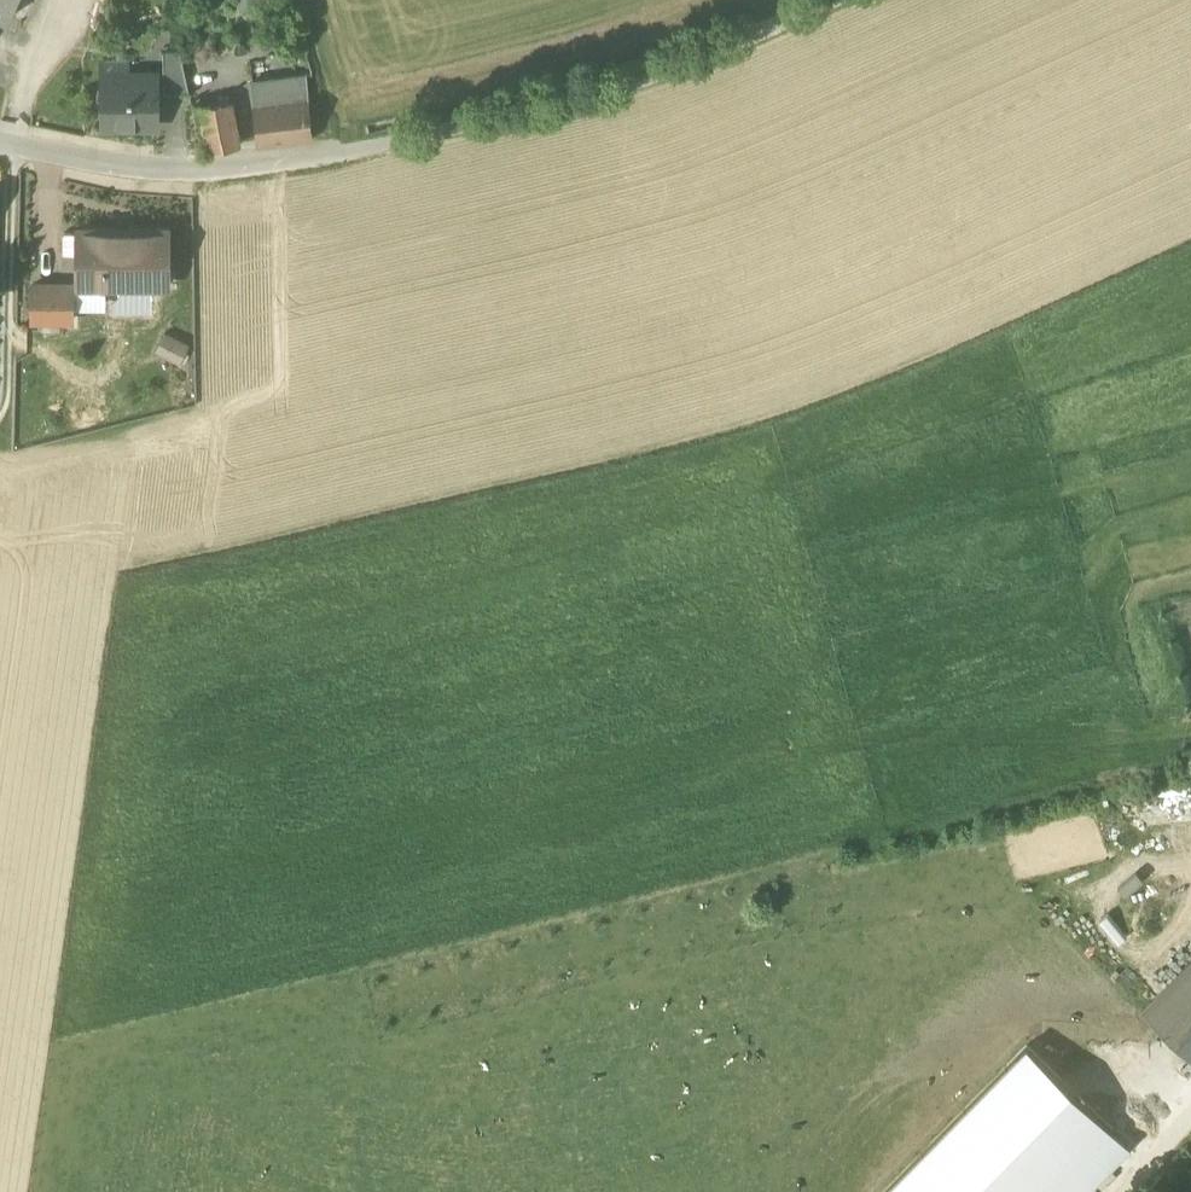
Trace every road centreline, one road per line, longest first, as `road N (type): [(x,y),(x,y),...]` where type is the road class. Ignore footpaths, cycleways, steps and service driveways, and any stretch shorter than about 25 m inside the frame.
road 1 (track): [(816,0),(641,77),(351,156)]
road 2 (residential): [(351,156),(186,183),(0,144)]
road 3 (track): [(13,147),(0,437)]

